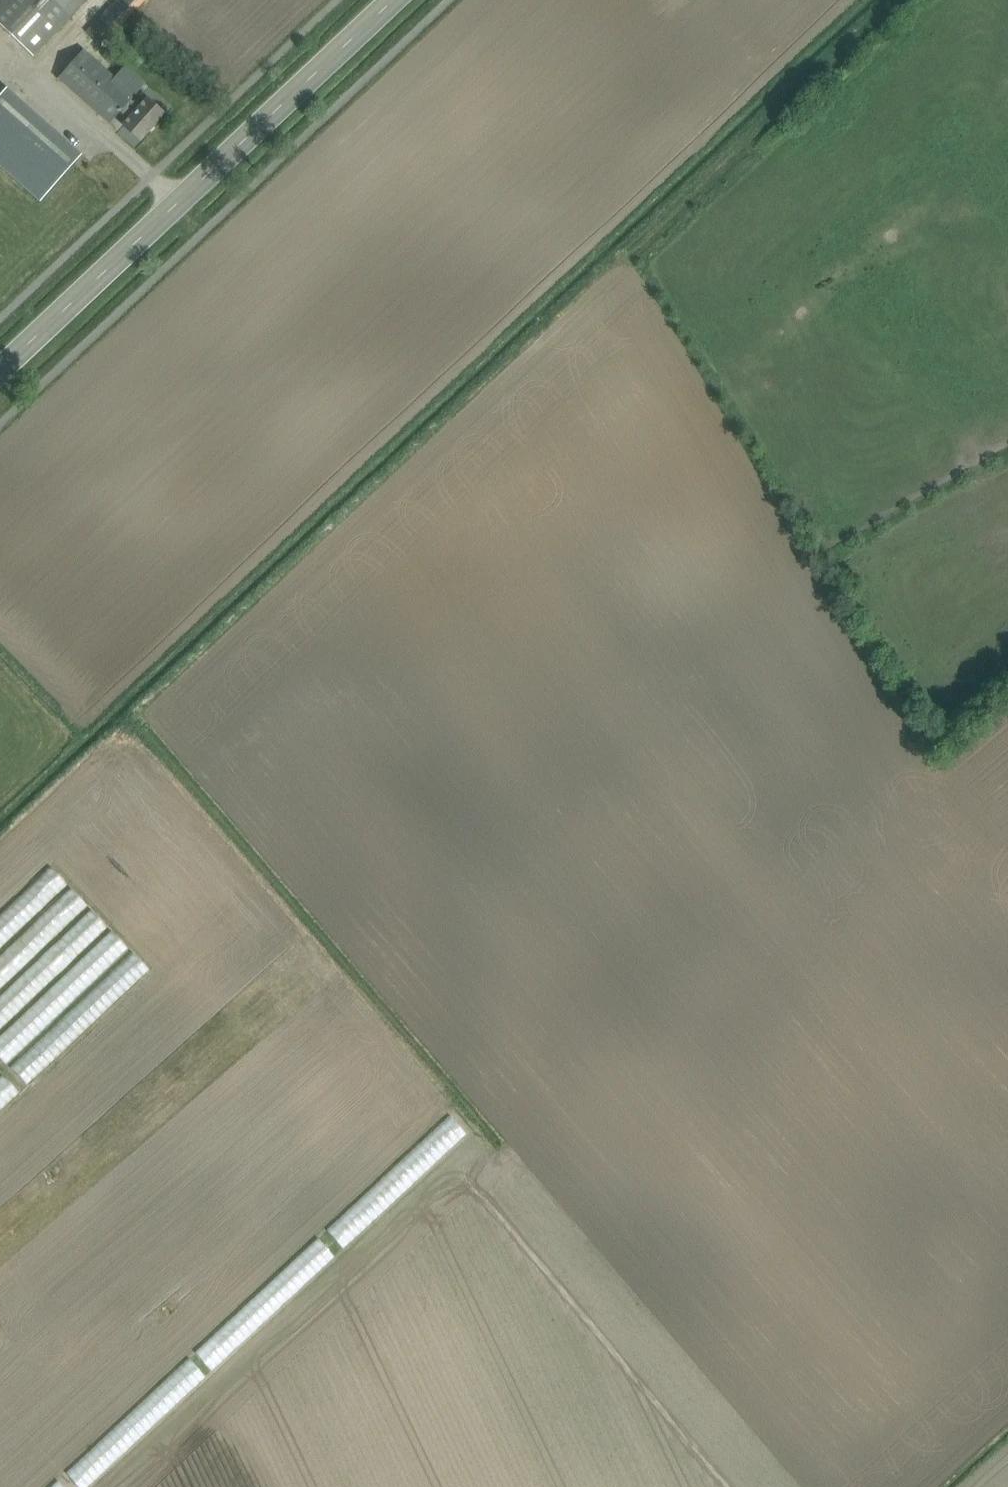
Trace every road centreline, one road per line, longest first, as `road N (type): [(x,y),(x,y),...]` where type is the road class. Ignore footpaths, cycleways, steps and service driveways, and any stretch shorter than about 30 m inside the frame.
road 1 (secondary): [(0,369),(393,0)]
road 2 (track): [(628,259),(899,0)]

